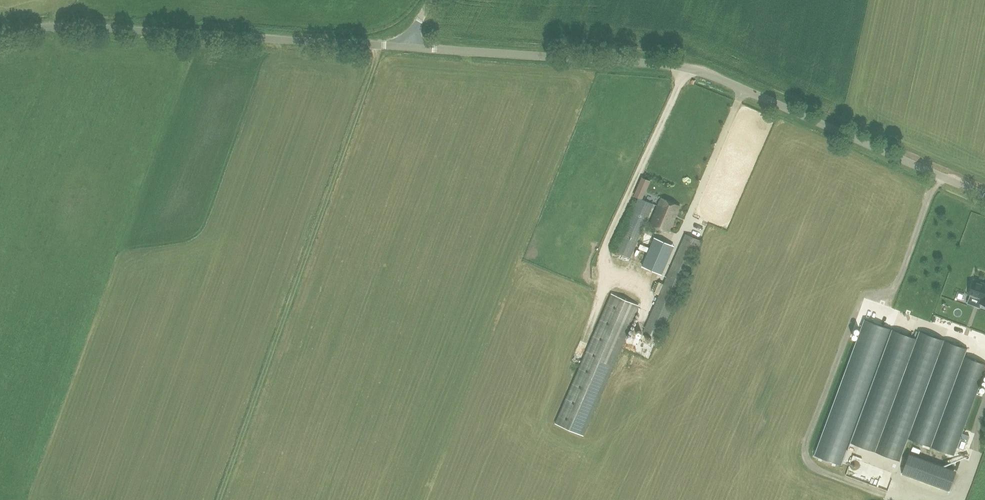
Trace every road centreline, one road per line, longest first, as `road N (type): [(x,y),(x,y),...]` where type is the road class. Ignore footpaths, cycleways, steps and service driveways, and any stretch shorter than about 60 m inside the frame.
road 1 (unclassified): [(984,196),(688,68),(407,47)]
road 2 (track): [(220,499),(380,45)]
road 3 (unclassified): [(0,31),(161,29),(407,47)]

